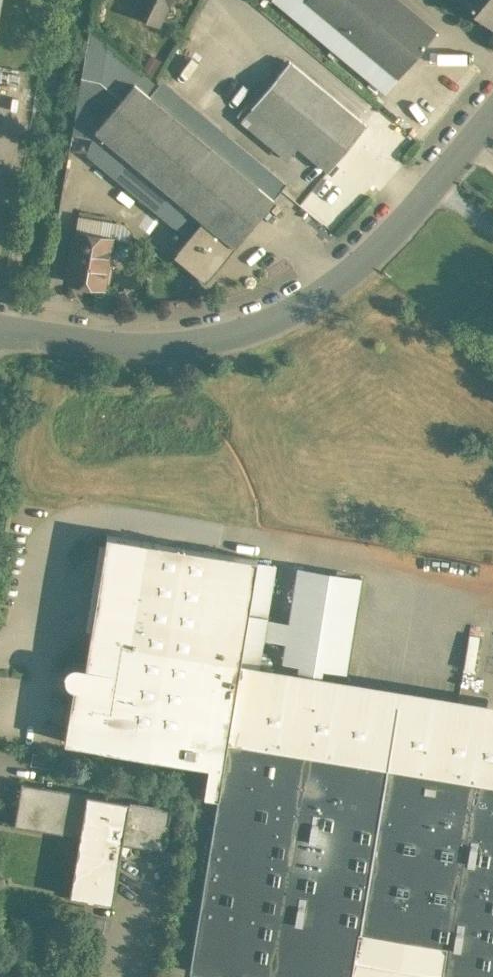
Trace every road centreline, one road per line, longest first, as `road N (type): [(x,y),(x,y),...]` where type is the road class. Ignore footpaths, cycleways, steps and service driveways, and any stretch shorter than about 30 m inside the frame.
road 1 (unclassified): [(492,114),(357,265),(261,324),(149,344),(0,325)]

